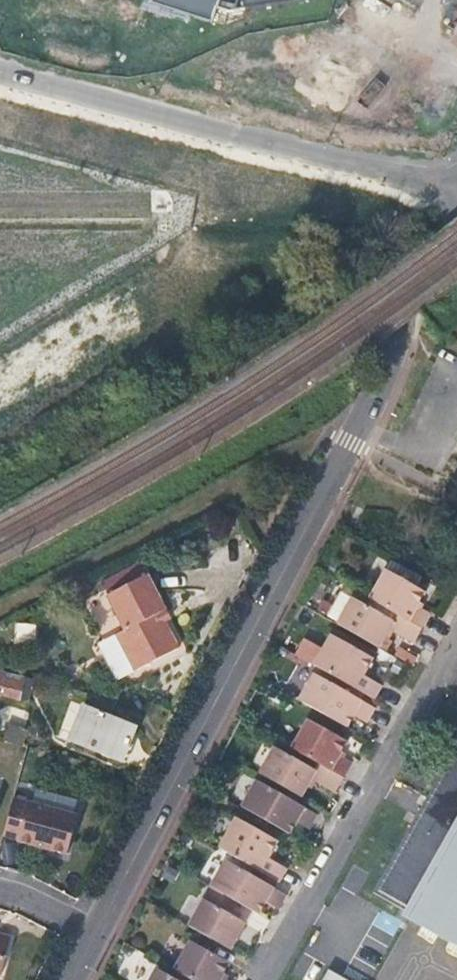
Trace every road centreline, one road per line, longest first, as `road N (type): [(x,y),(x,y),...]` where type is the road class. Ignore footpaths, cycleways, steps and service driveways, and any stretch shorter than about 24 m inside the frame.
road 1 (residential): [(100,934),(388,368),(456,186)]
road 2 (residential): [(0,69),(406,172),(456,174)]
road 3 (residential): [(456,637),(264,979)]

